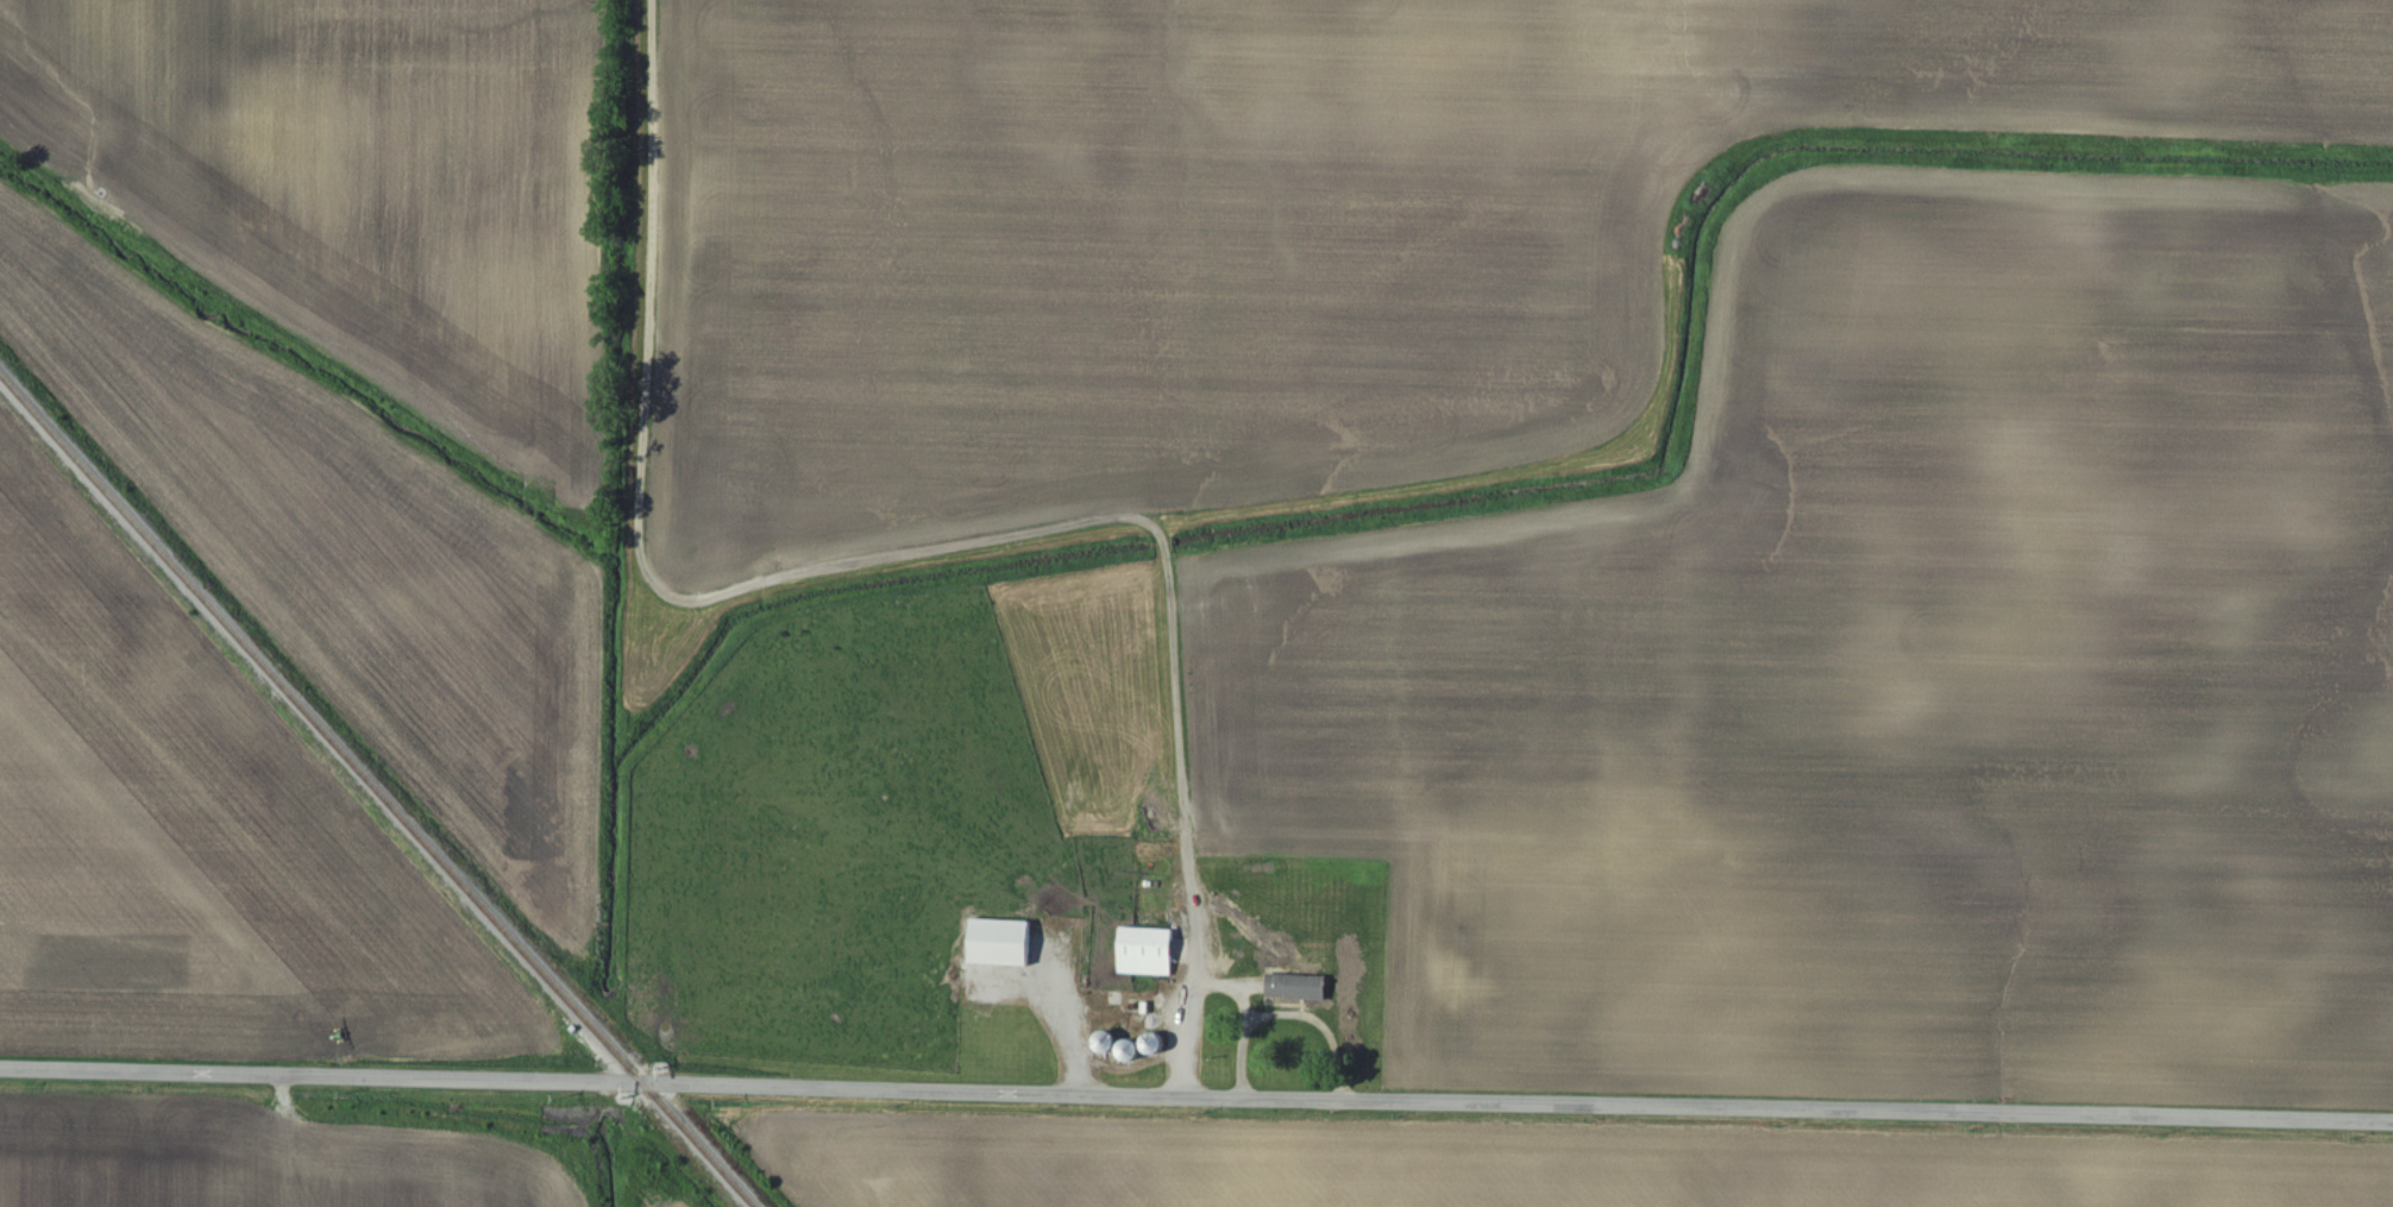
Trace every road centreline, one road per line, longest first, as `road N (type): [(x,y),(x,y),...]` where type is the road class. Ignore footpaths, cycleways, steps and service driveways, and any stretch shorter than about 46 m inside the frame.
road 1 (residential): [(2392,1122),(0,1072)]

